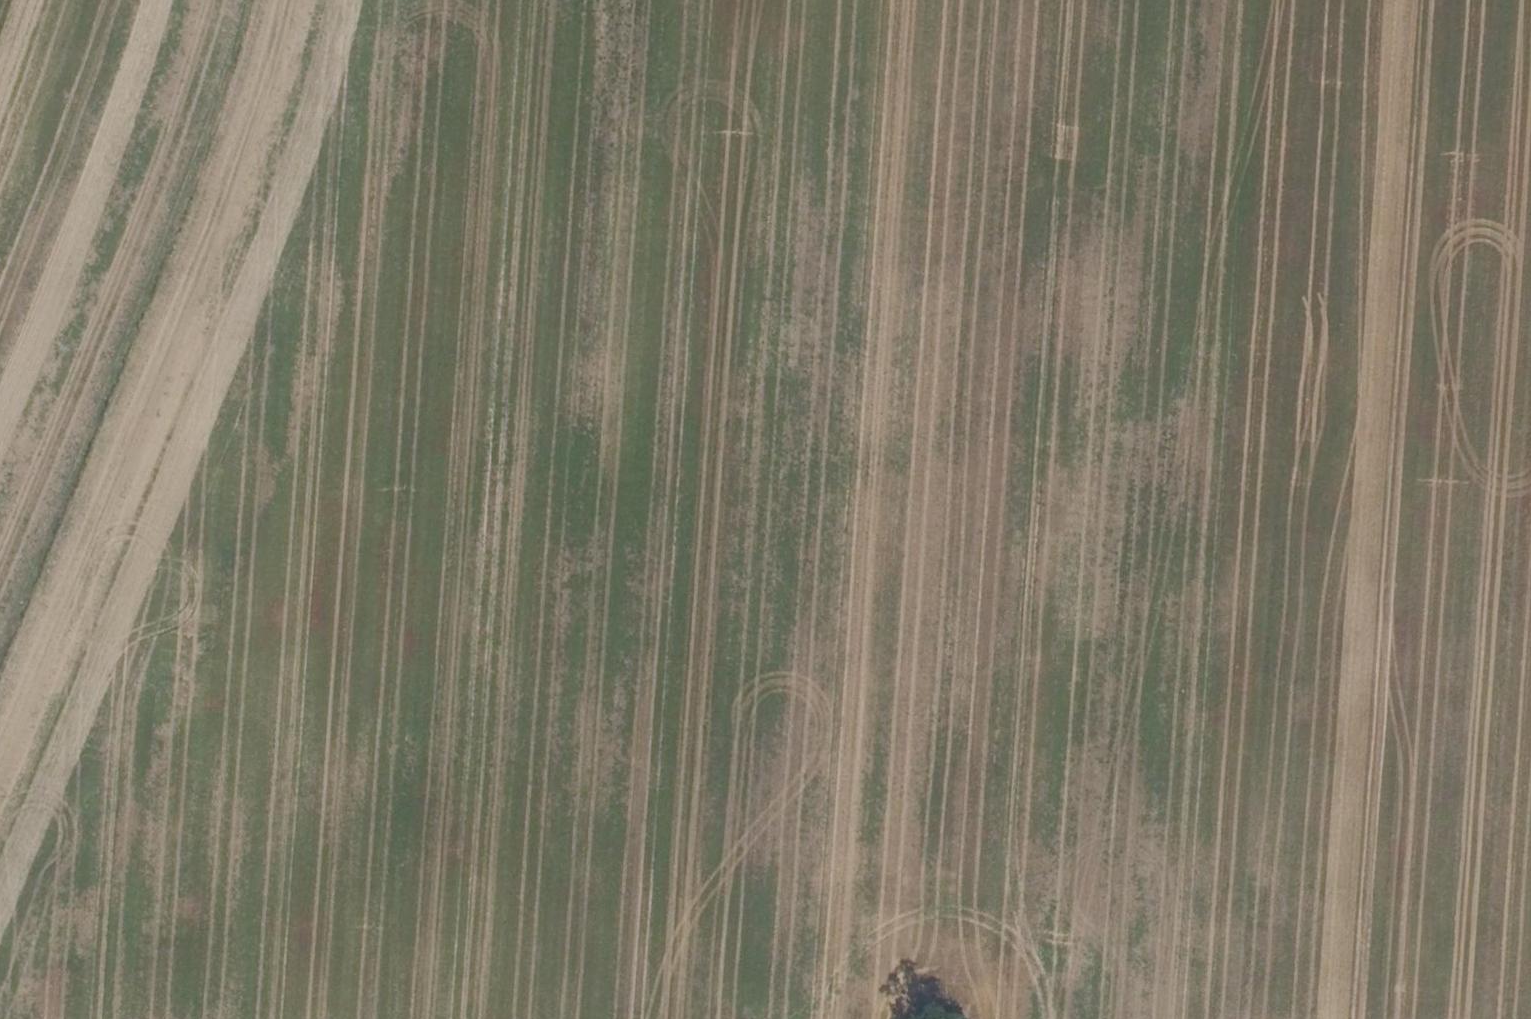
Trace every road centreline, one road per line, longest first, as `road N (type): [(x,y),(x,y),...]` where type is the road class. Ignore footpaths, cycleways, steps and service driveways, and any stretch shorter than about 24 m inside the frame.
road 1 (track): [(249,0),(0,633)]

